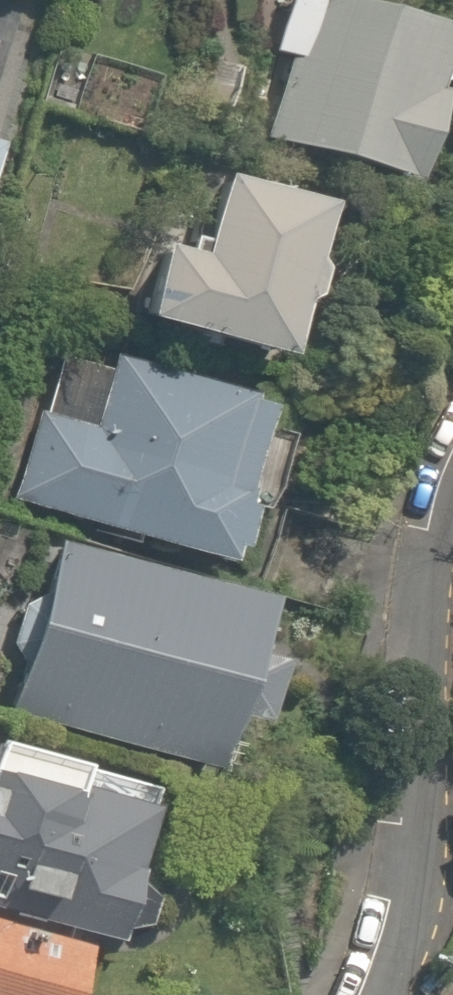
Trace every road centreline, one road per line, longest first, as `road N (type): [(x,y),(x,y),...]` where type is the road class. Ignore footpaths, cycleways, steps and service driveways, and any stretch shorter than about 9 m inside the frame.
road 1 (residential): [(452,491),(414,869),(366,994)]

